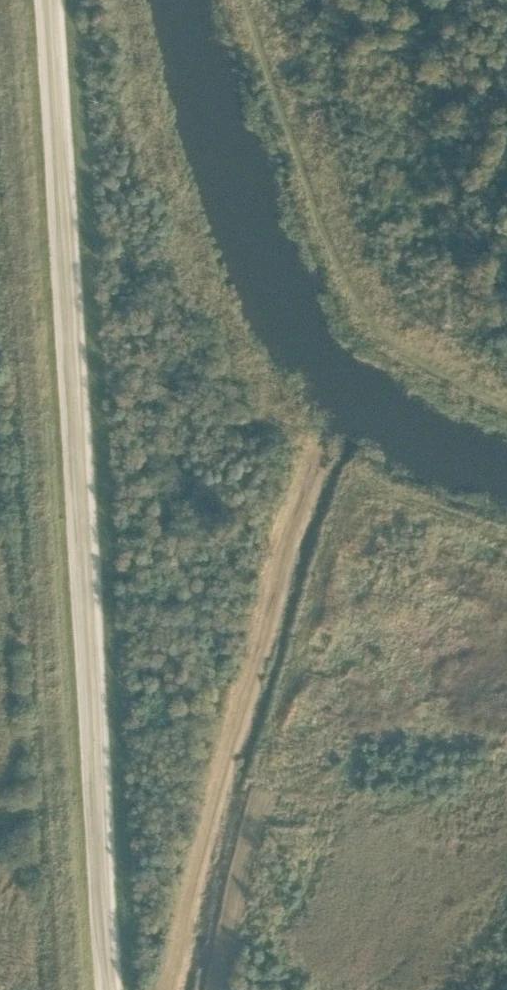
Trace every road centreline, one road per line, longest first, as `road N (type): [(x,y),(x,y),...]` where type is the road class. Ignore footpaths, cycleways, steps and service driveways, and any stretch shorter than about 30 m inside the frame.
road 1 (track): [(109,989),(47,0)]

